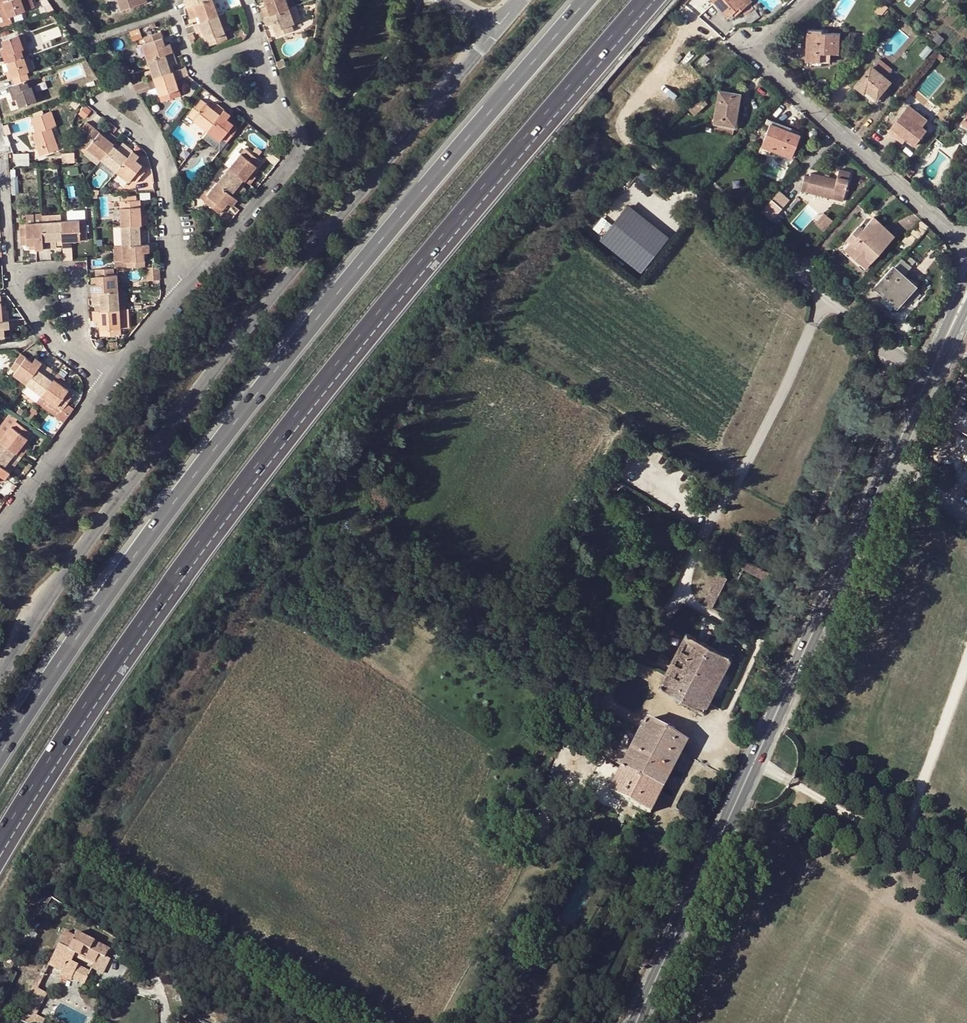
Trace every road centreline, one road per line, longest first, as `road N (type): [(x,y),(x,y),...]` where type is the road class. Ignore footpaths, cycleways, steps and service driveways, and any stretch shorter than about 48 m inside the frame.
road 1 (motorway): [(0,852),(125,655),(270,458),(652,0)]
road 2 (motorway): [(587,0),(252,400),(0,754)]
road 3 (unclassified): [(496,28),(225,356),(0,669)]
road 4 (secondary): [(635,1022),(895,452)]
road 5 (residential): [(931,372),(638,108)]
road 6 (residential): [(966,251),(754,62),(760,37),(803,0)]
road 7 (track): [(966,884),(753,766)]
road 8 (residential): [(80,353),(73,266),(9,267),(11,288),(44,319)]
road 9 (residential): [(183,295),(287,158),(283,127)]
road 10 (residential): [(0,522),(111,386)]
road 11 (residential): [(156,146),(183,295)]

